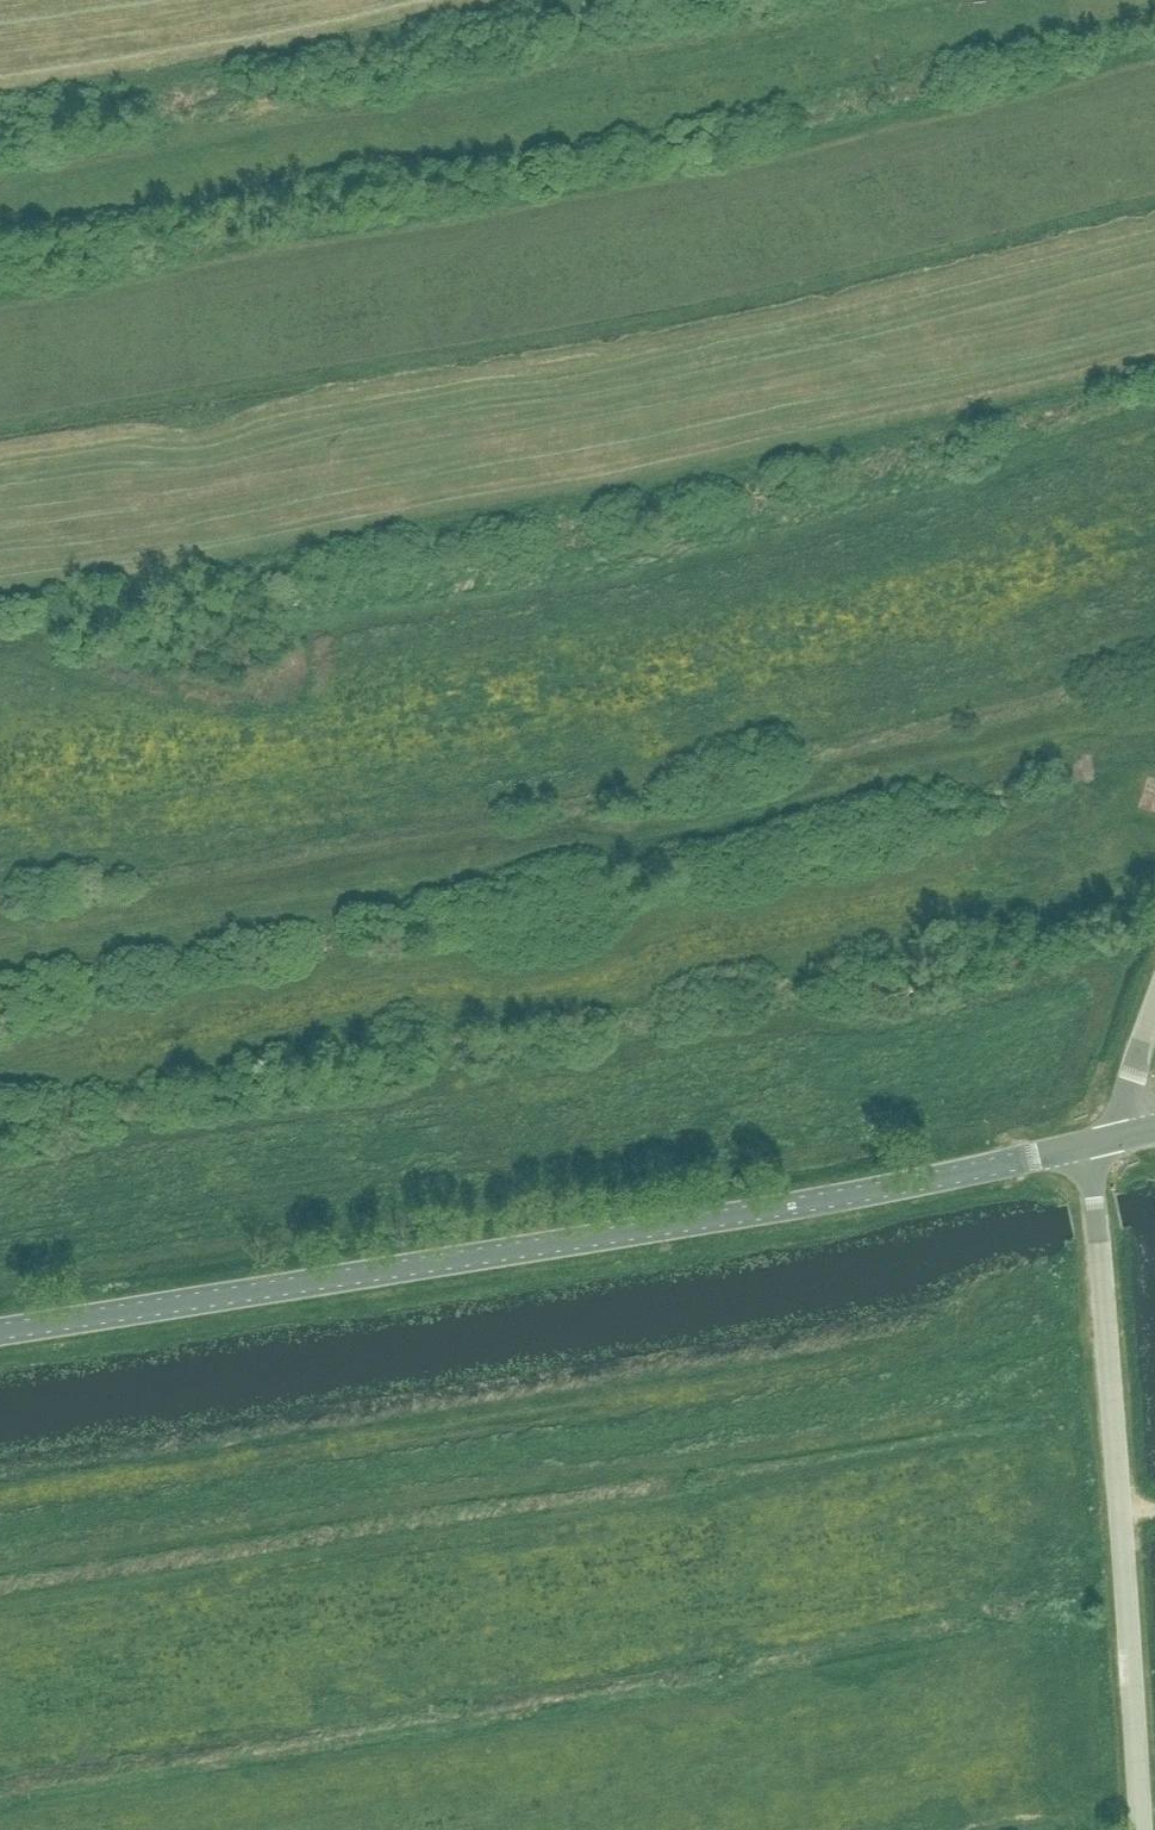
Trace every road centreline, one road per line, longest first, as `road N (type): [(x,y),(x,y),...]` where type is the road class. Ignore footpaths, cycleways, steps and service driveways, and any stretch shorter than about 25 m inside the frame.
road 1 (tertiary): [(0,1331),(829,1202),(1087,1144)]
road 2 (unclassified): [(1136,1829),(1087,1144)]
road 3 (unclassified): [(1129,1135),(1128,1073),(1154,999)]

